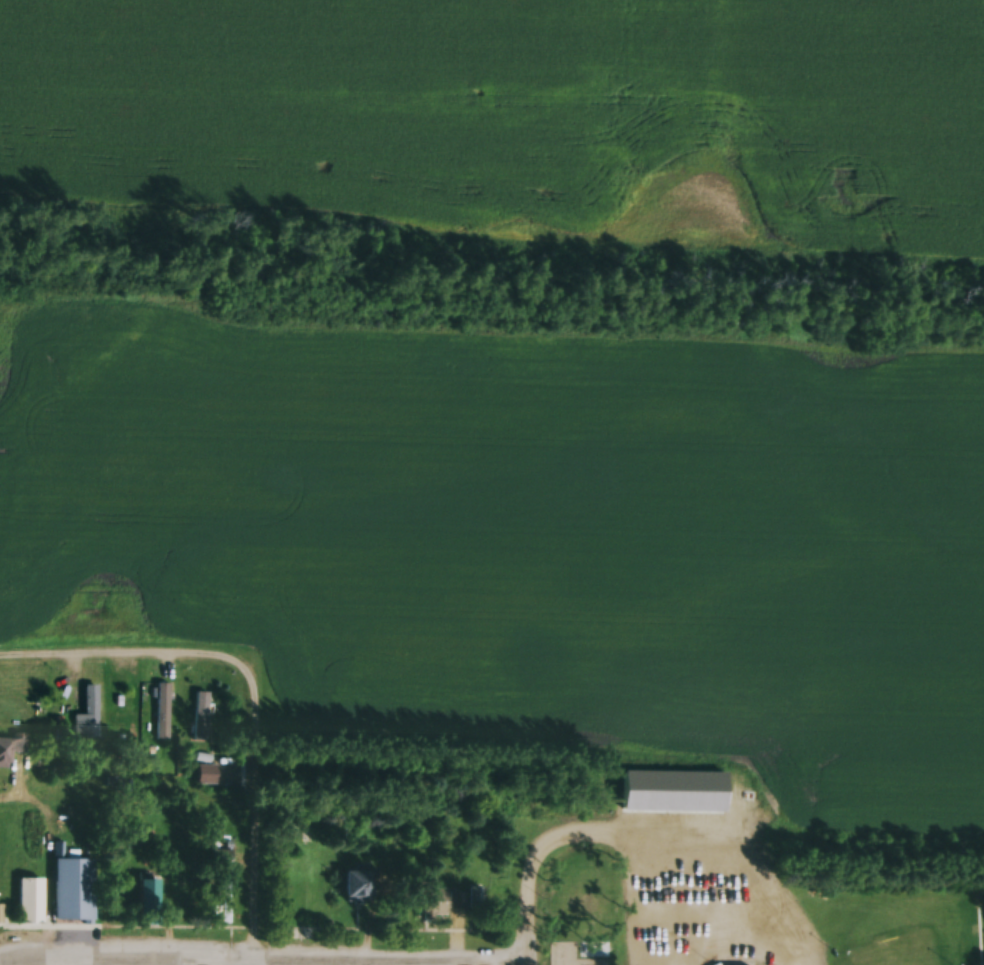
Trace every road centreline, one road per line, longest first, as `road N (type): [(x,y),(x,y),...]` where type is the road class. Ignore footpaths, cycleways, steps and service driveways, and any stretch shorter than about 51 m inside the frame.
road 1 (residential): [(796,964),(743,846),(645,828),(561,832),(538,844),(514,887),(514,964)]
road 2 (residential): [(240,676),(242,964)]
road 3 (residential): [(0,660),(197,658),(240,676)]

